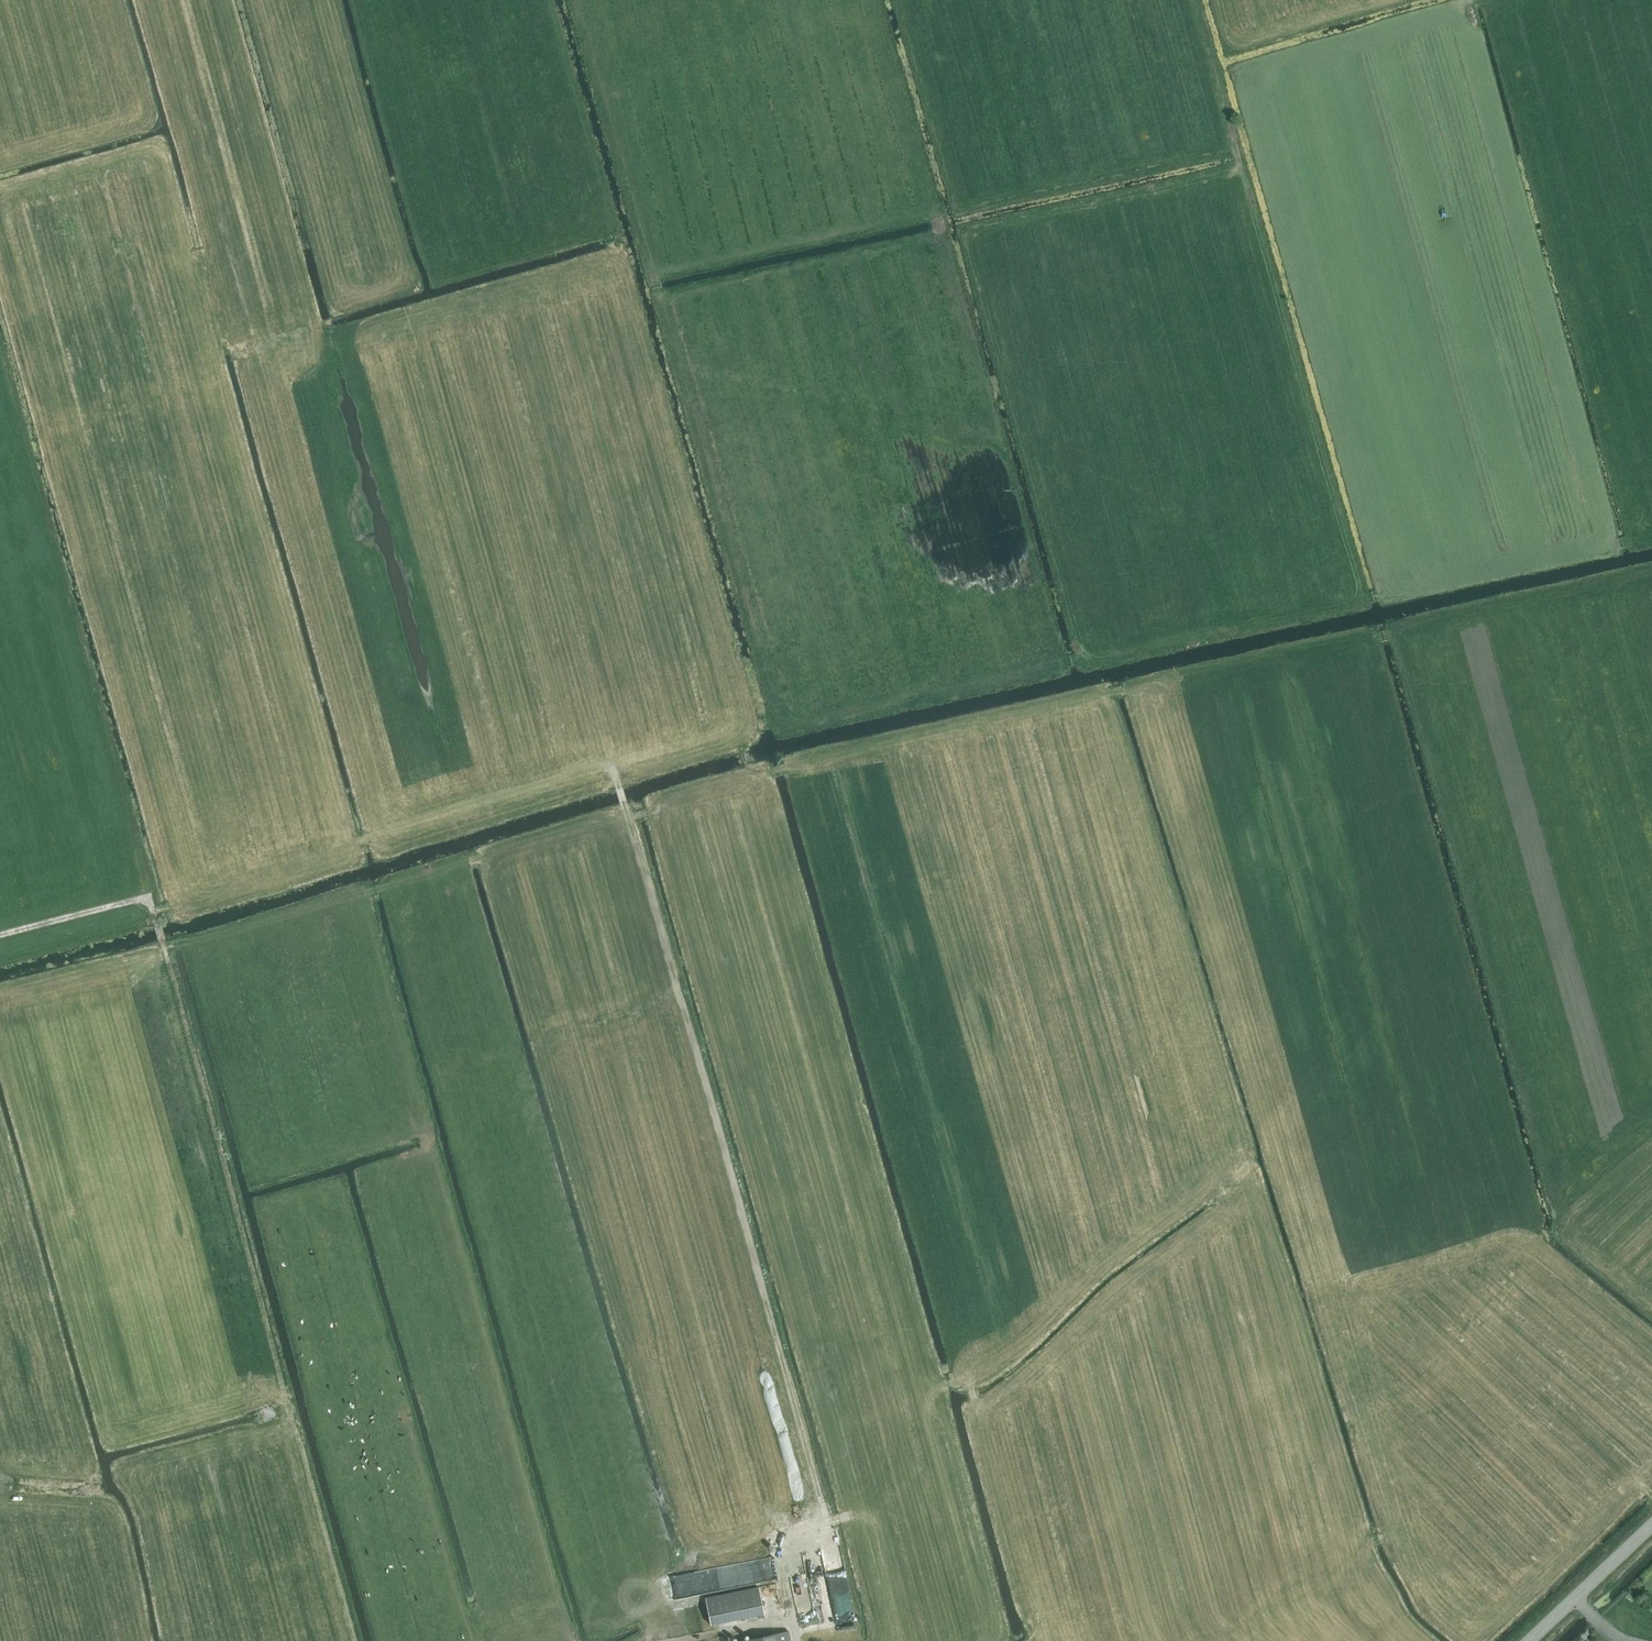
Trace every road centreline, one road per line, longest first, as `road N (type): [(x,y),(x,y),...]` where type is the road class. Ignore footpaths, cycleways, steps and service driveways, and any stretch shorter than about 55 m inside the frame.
road 1 (track): [(357,1640),(152,907)]
road 2 (secondary): [(1532,1640),(1651,1529)]

